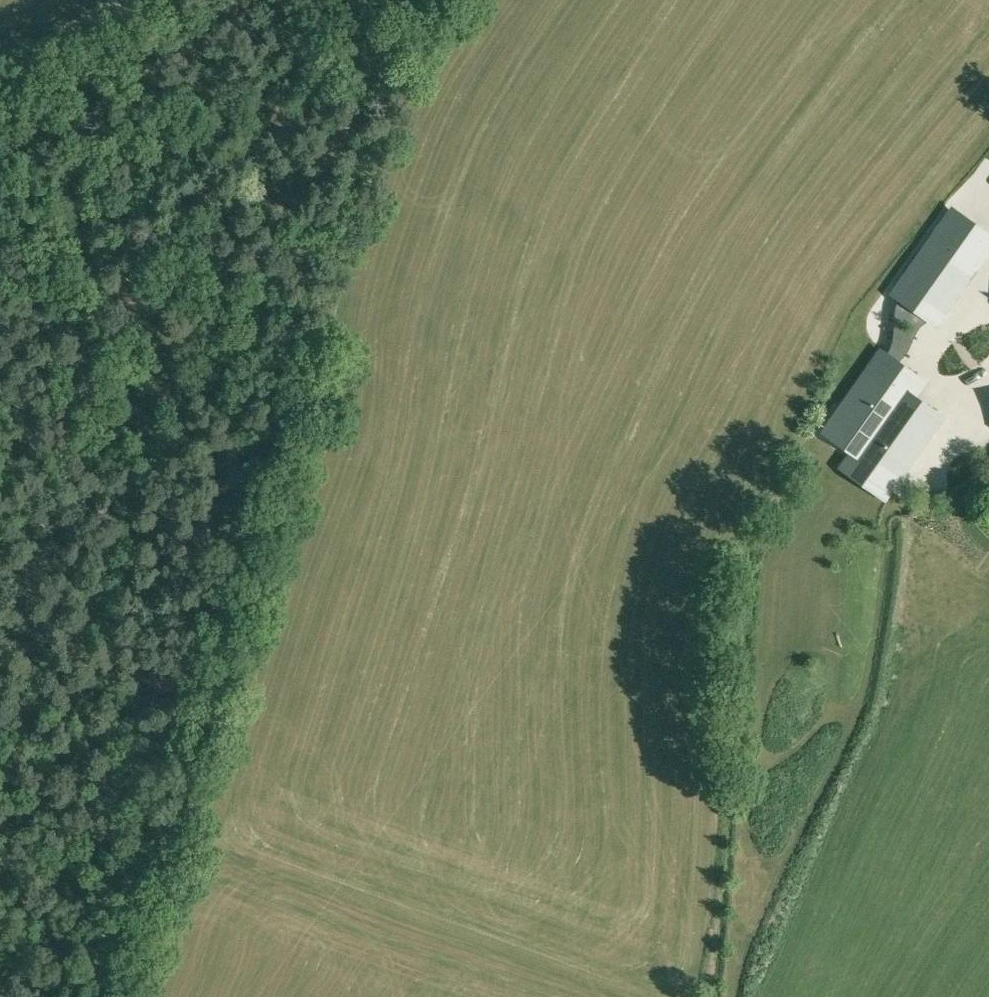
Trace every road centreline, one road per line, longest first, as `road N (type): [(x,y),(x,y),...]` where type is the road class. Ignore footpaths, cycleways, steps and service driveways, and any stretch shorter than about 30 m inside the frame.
road 1 (unclassified): [(0,71),(133,0)]

